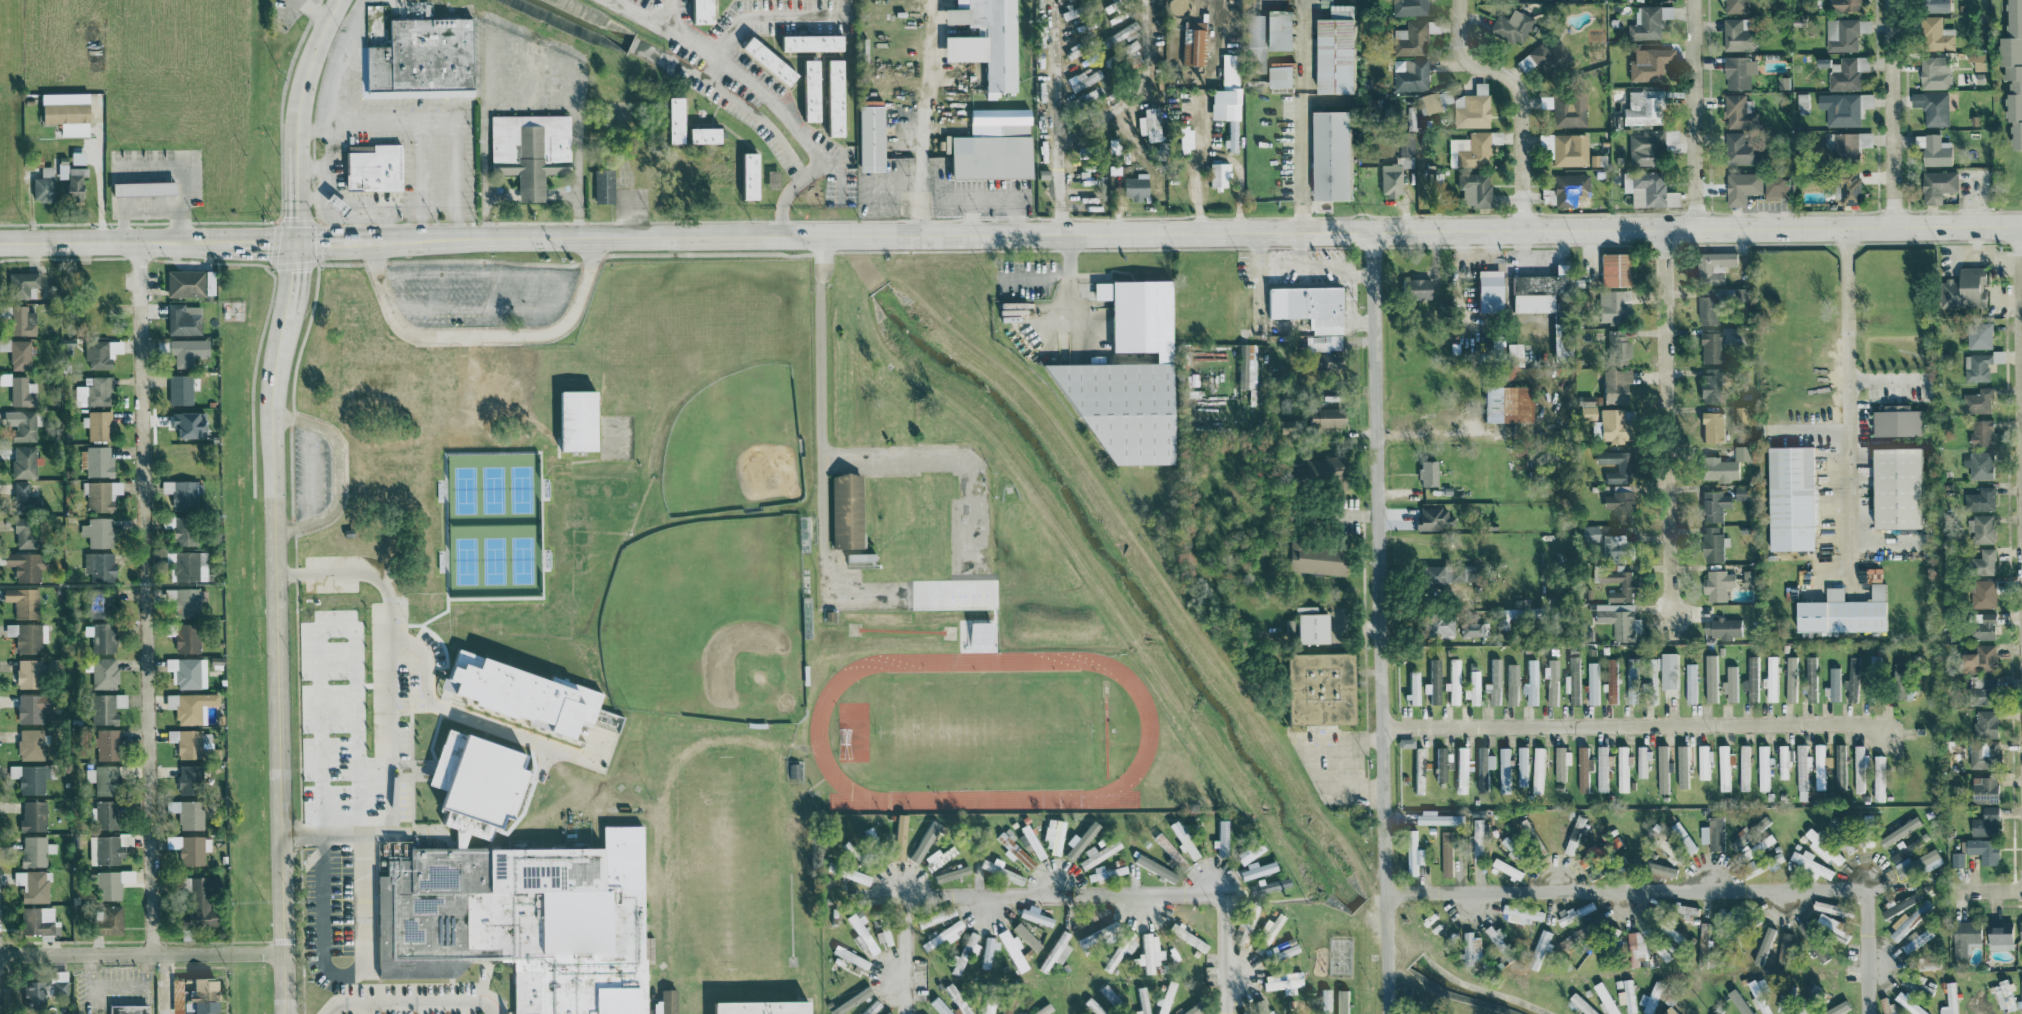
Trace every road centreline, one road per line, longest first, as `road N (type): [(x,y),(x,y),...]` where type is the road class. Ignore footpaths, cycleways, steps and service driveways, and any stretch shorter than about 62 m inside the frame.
road 1 (secondary): [(0,245),(2021,224)]
road 2 (secondary): [(337,0),(300,88),(295,272),(273,387),(286,1013)]
road 3 (residential): [(1372,230),(1389,1013)]
road 4 (residential): [(140,243),(153,953)]
road 5 (residential): [(1664,227),(1670,618)]
road 6 (residential): [(0,956),(285,952)]
road 7 (residential): [(1457,0),(1462,56),(1513,84),(1520,103),(1523,229)]
road 8 (residential): [(1694,0),(1697,227)]
road 9 (residential): [(1889,0),(1893,225)]
road 10 (residential): [(2020,224),(2021,410)]

